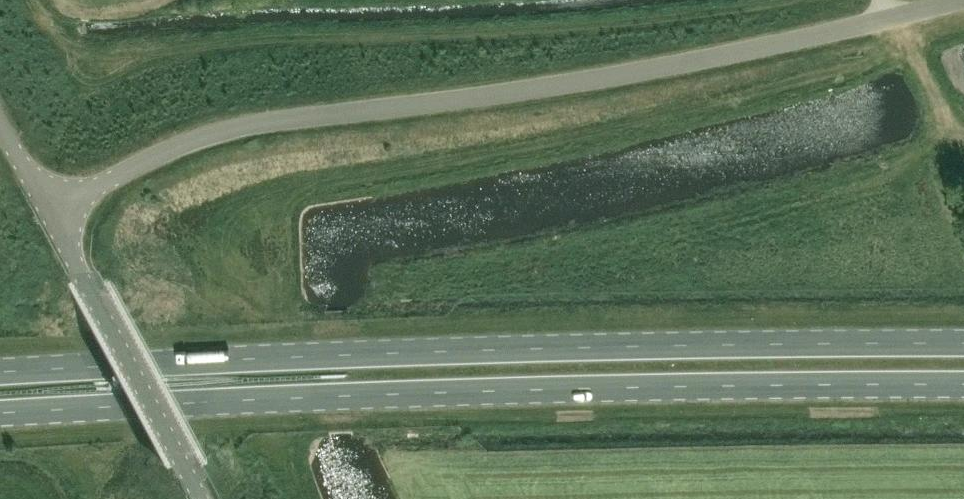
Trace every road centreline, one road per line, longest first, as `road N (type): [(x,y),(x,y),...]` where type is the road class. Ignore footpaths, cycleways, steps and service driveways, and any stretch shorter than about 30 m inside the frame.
road 1 (primary): [(0,413),(497,390),(963,384)]
road 2 (primary): [(963,343),(374,353),(0,371)]
road 3 (unclassified): [(49,212),(233,127),(579,83),(960,0)]
road 4 (unclassified): [(49,212),(202,498)]

